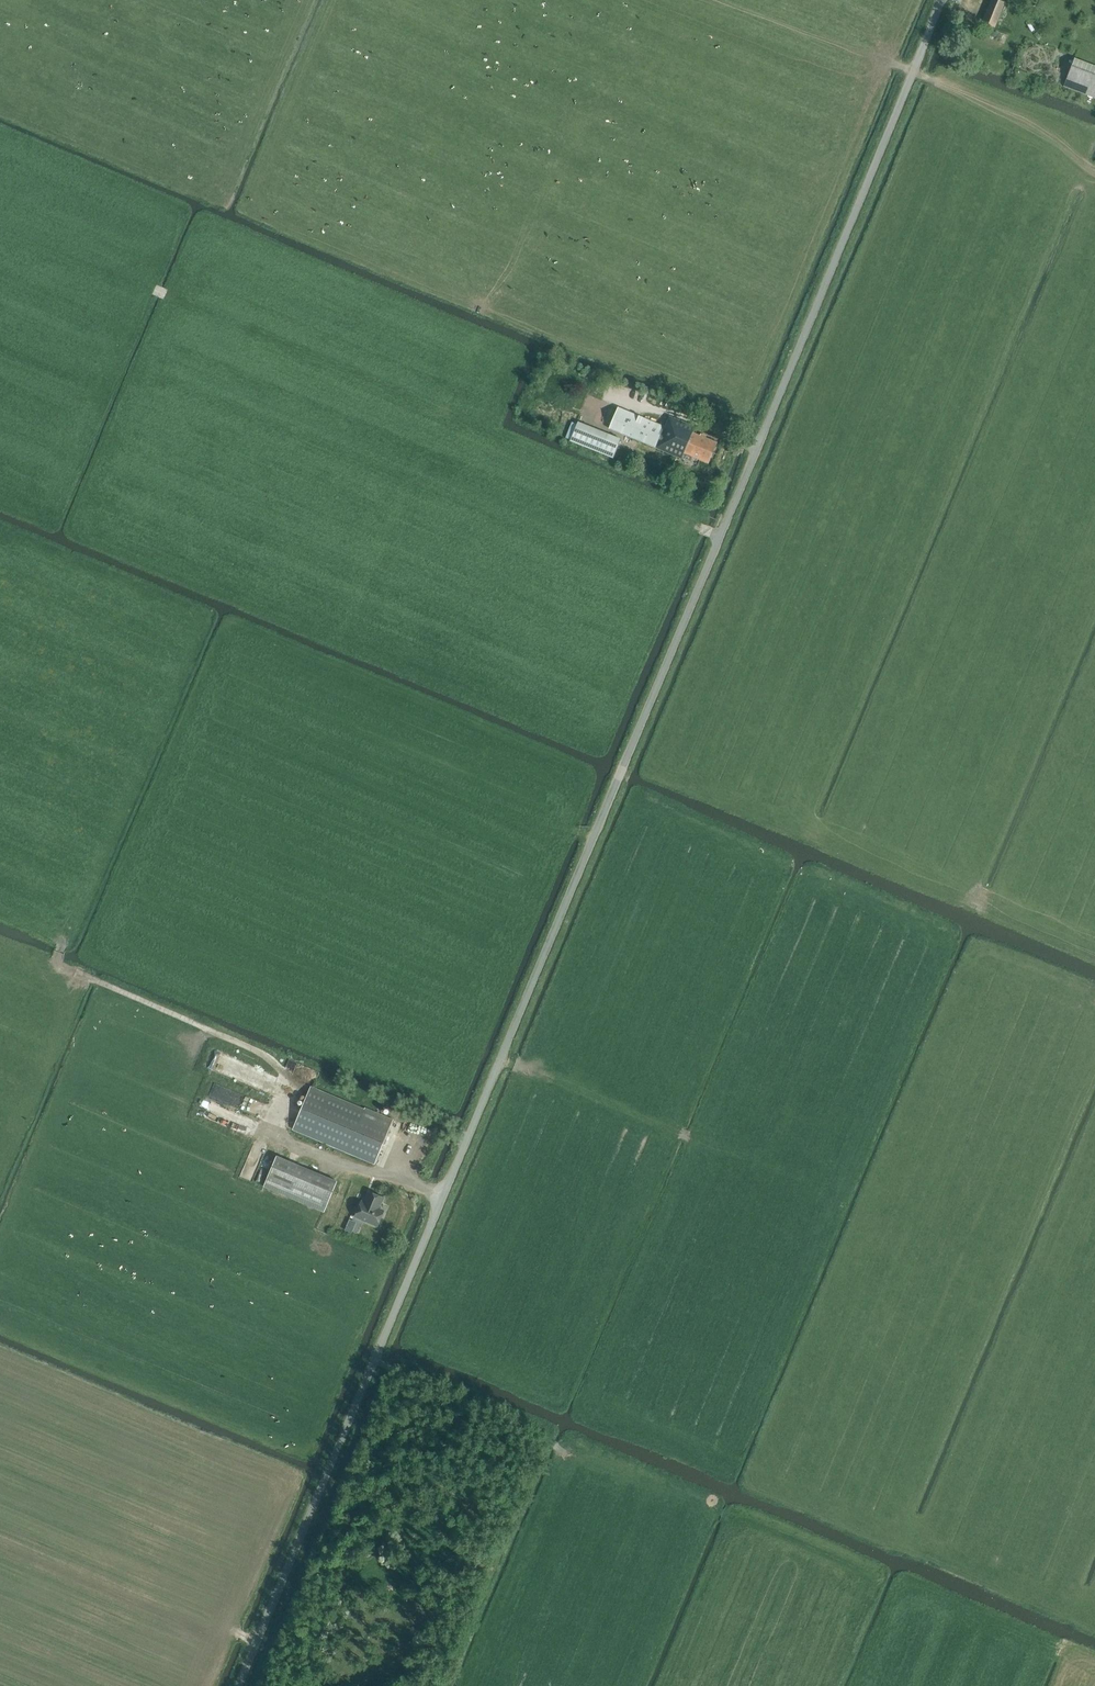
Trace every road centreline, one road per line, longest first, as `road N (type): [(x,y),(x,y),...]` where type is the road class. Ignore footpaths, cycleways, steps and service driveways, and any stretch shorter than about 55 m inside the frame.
road 1 (tertiary): [(241,1685),(941,0)]

